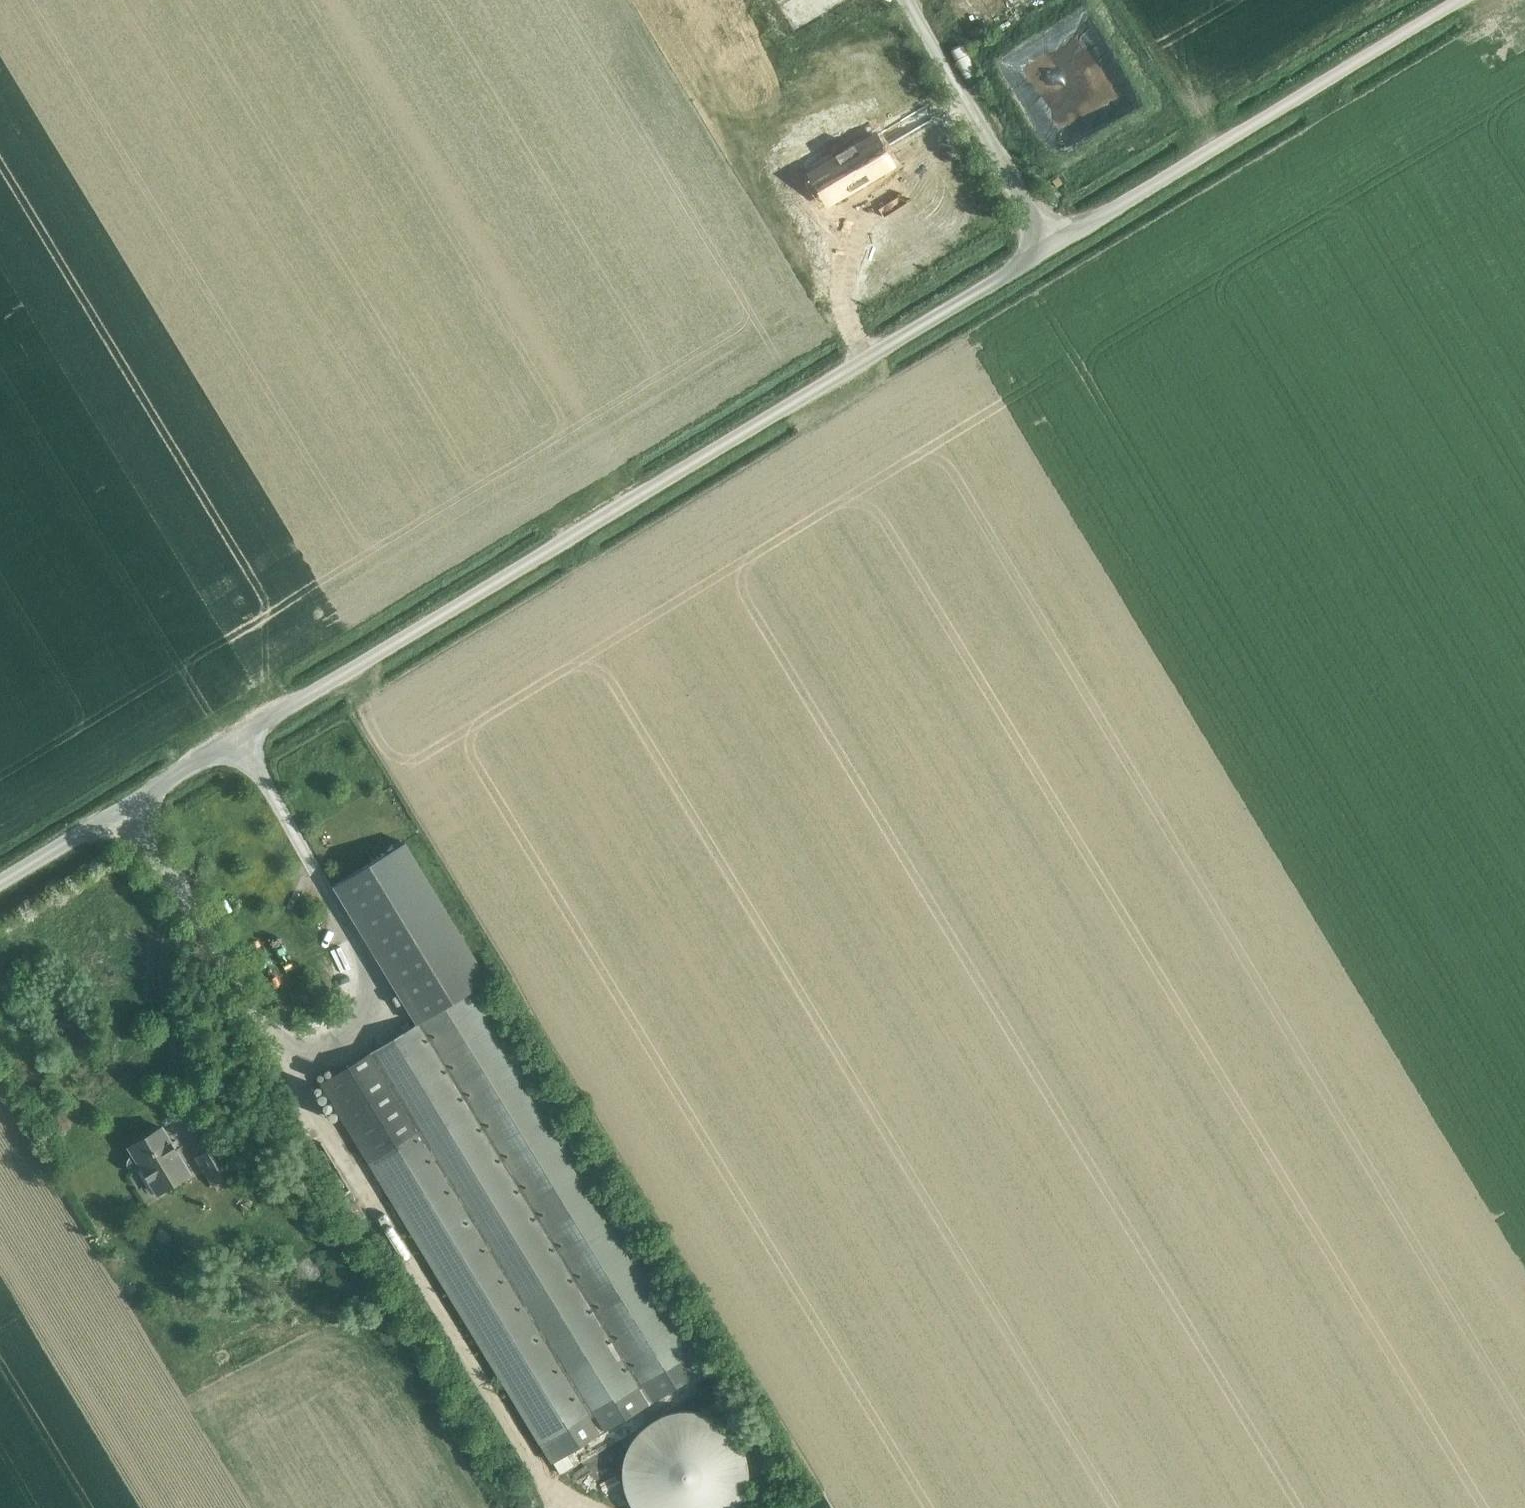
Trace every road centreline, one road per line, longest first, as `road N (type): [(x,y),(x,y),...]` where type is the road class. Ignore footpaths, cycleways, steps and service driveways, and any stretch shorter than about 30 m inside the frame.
road 1 (unclassified): [(0,885),(1463,0)]

